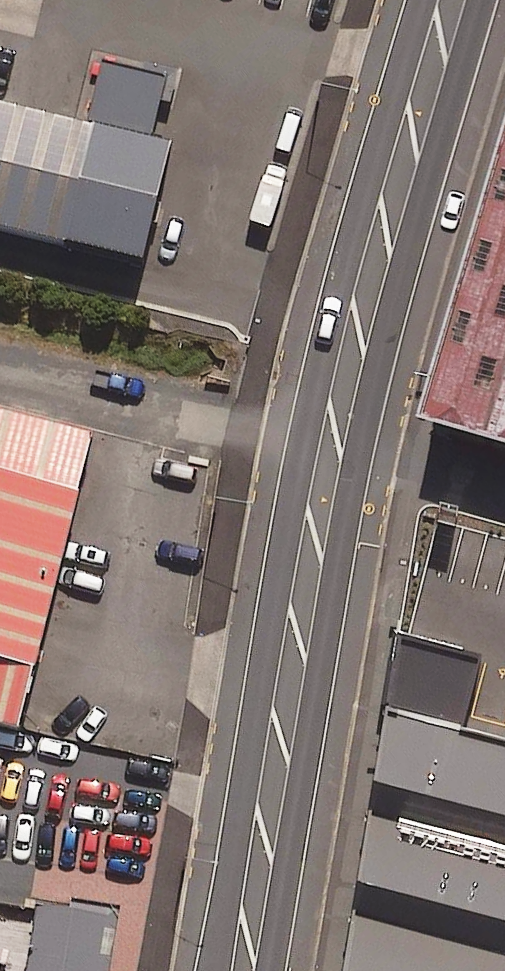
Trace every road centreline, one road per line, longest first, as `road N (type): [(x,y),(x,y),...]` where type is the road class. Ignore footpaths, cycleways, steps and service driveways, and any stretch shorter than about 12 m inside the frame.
road 1 (secondary): [(481,0),(354,466),(273,970)]
road 2 (secondary): [(215,970),(313,392),(417,0)]

